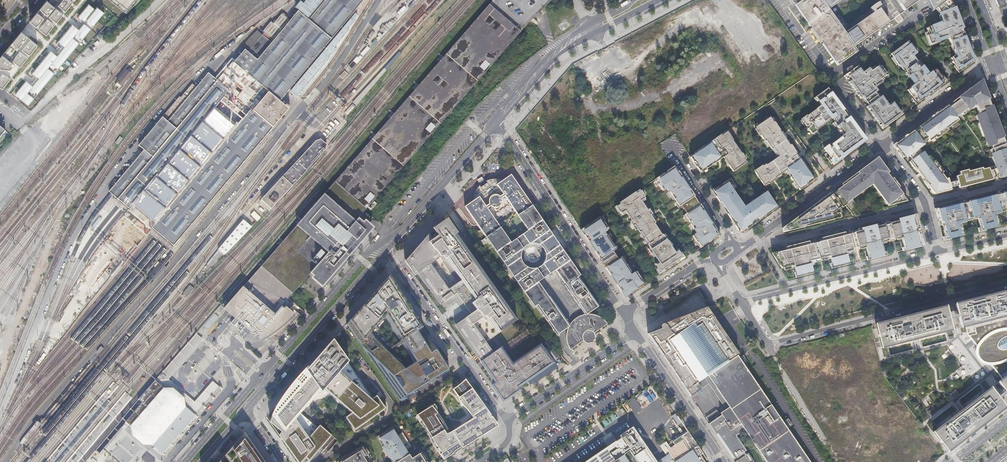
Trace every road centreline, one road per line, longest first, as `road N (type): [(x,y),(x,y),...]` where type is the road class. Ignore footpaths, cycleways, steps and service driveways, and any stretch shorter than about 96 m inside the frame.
road 1 (tertiary): [(390,237),(184,461)]
road 2 (residential): [(1006,284),(768,345)]
road 3 (tertiary): [(498,123),(622,313)]
road 4 (residential): [(385,253),(508,421)]
road 5 (tertiary): [(248,407),(385,253)]
road 6 (residential): [(766,230),(784,240),(925,203)]
road 7 (residential): [(635,334),(508,421)]
road 8 (tertiary): [(635,334),(722,461)]
road 9 (tertiary): [(402,232),(498,123)]
road 10 (residential): [(881,146),(766,230)]
road 11 (unclassified): [(593,29),(671,144)]
road 12 (residential): [(992,67),(881,146)]
road 13 (tertiary): [(498,123),(557,50),(593,29)]
road 14 (unclassified): [(836,461),(768,345)]

